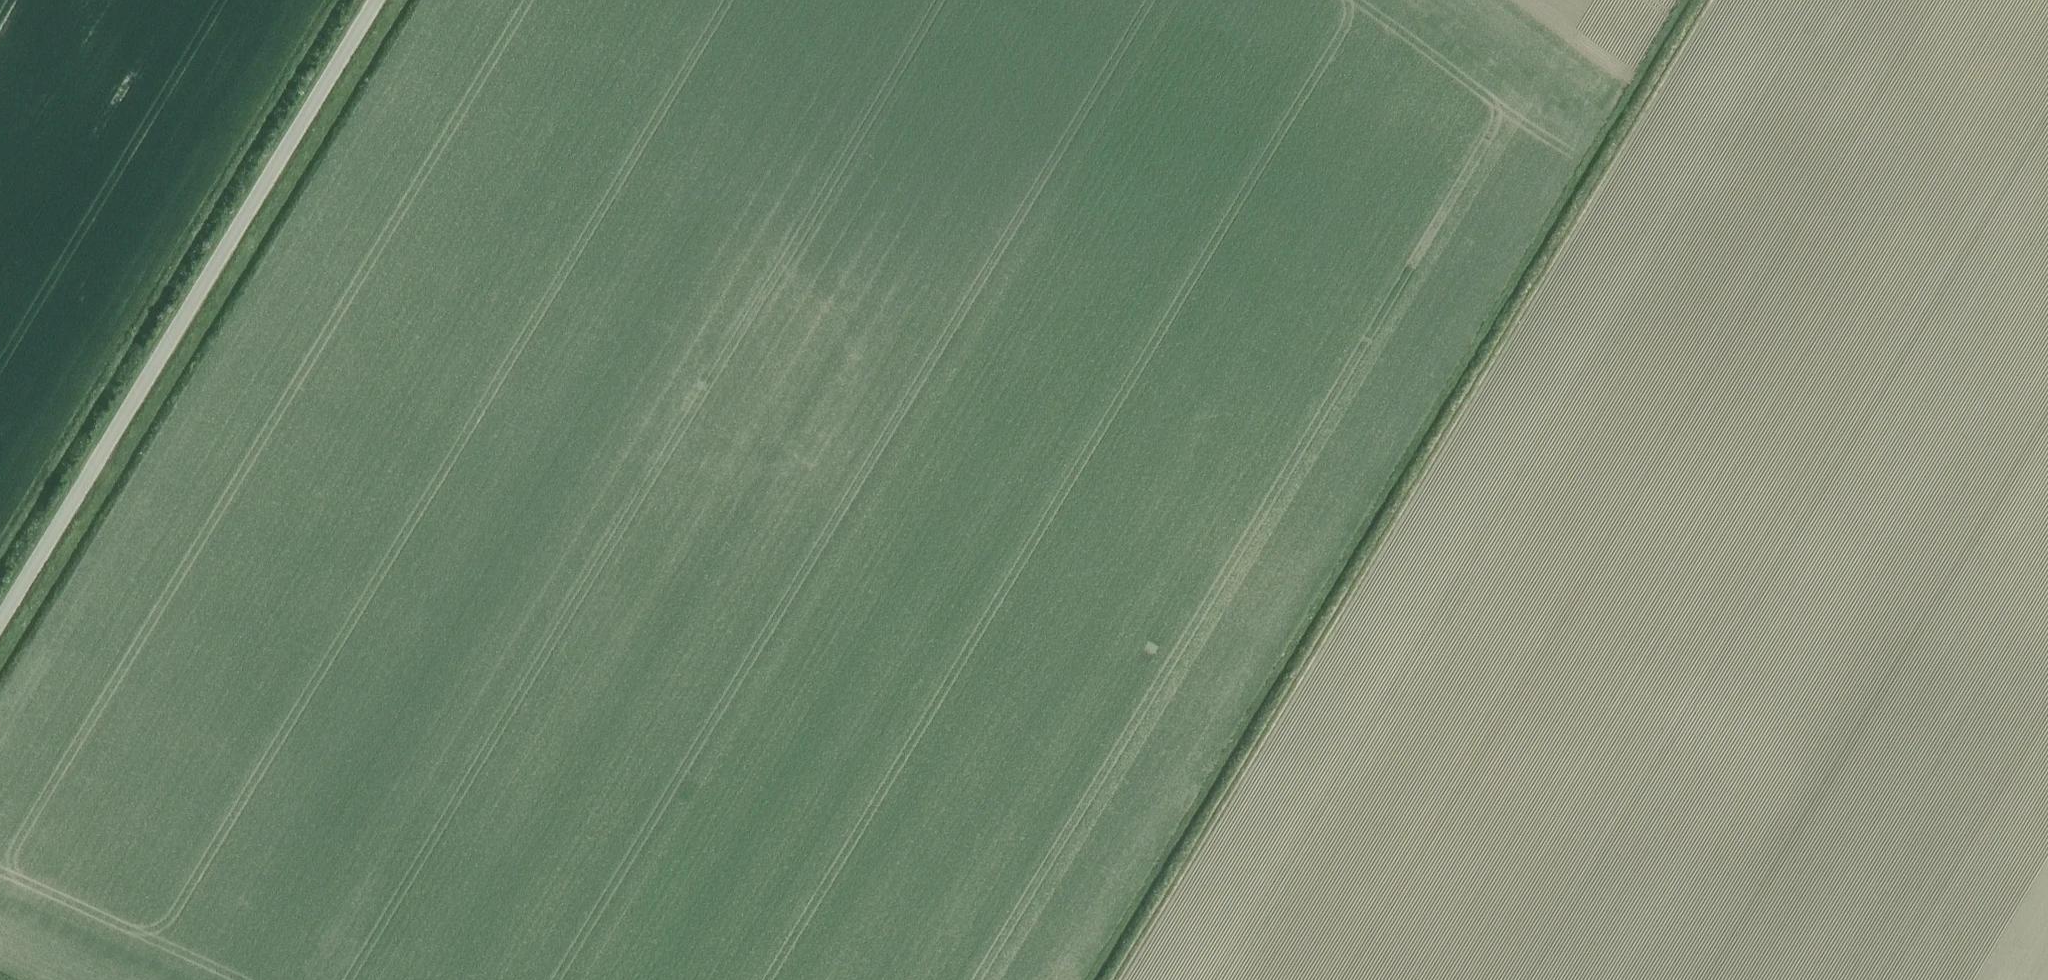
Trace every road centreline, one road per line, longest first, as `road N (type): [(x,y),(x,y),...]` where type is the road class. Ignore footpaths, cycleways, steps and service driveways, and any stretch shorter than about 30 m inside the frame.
road 1 (track): [(1117,979),(1707,0)]
road 2 (unclassified): [(0,618),(373,0)]

